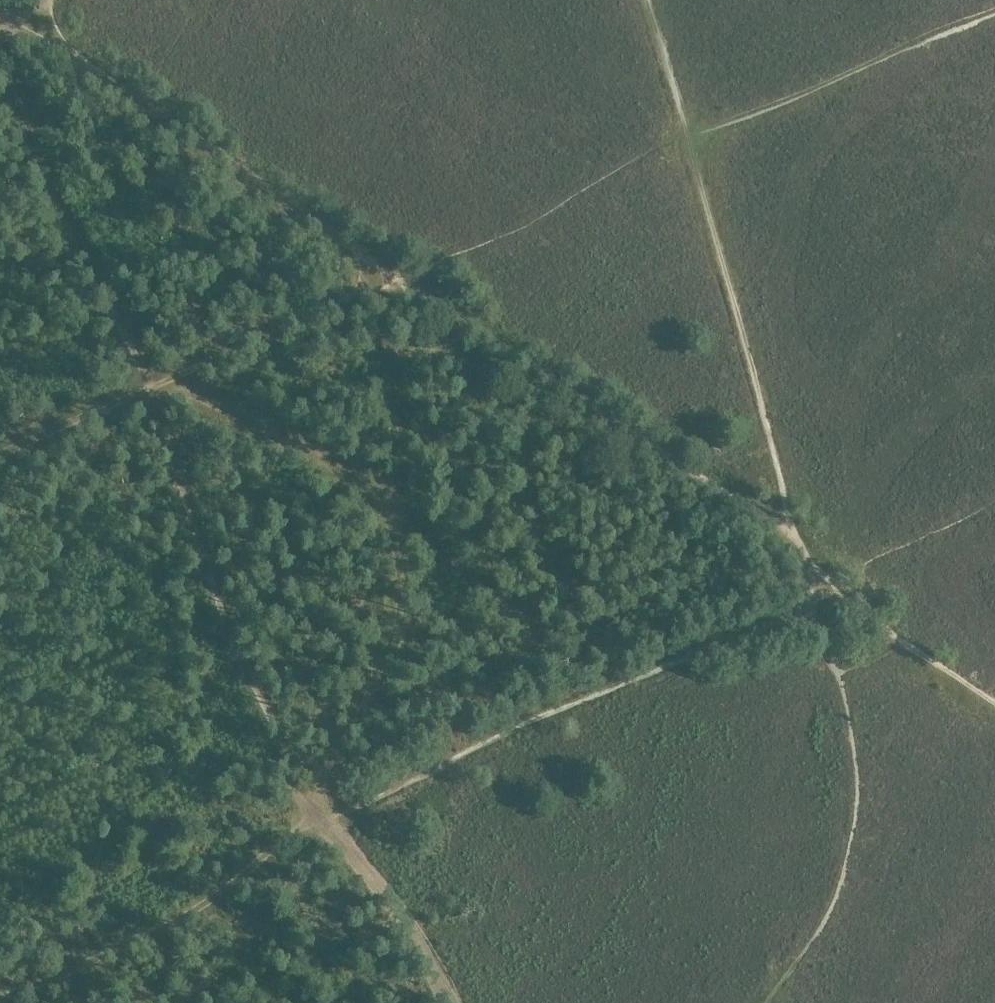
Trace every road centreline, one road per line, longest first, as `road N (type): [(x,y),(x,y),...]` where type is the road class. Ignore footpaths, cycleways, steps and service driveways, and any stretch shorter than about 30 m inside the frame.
road 1 (track): [(797,544),(13,28),(36,0)]
road 2 (track): [(0,22),(13,28),(4,45),(16,108),(78,253),(148,385),(297,818)]
road 3 (track): [(647,0),(797,544),(820,588),(994,712)]
road 4 (track): [(297,818),(395,629),(395,521),(365,484),(162,379)]
road 5 (track): [(0,454),(389,272)]
road 6 (track): [(0,998),(185,919),(254,869),(297,818)]
road 7 (track): [(297,818),(323,812),(451,1002)]

